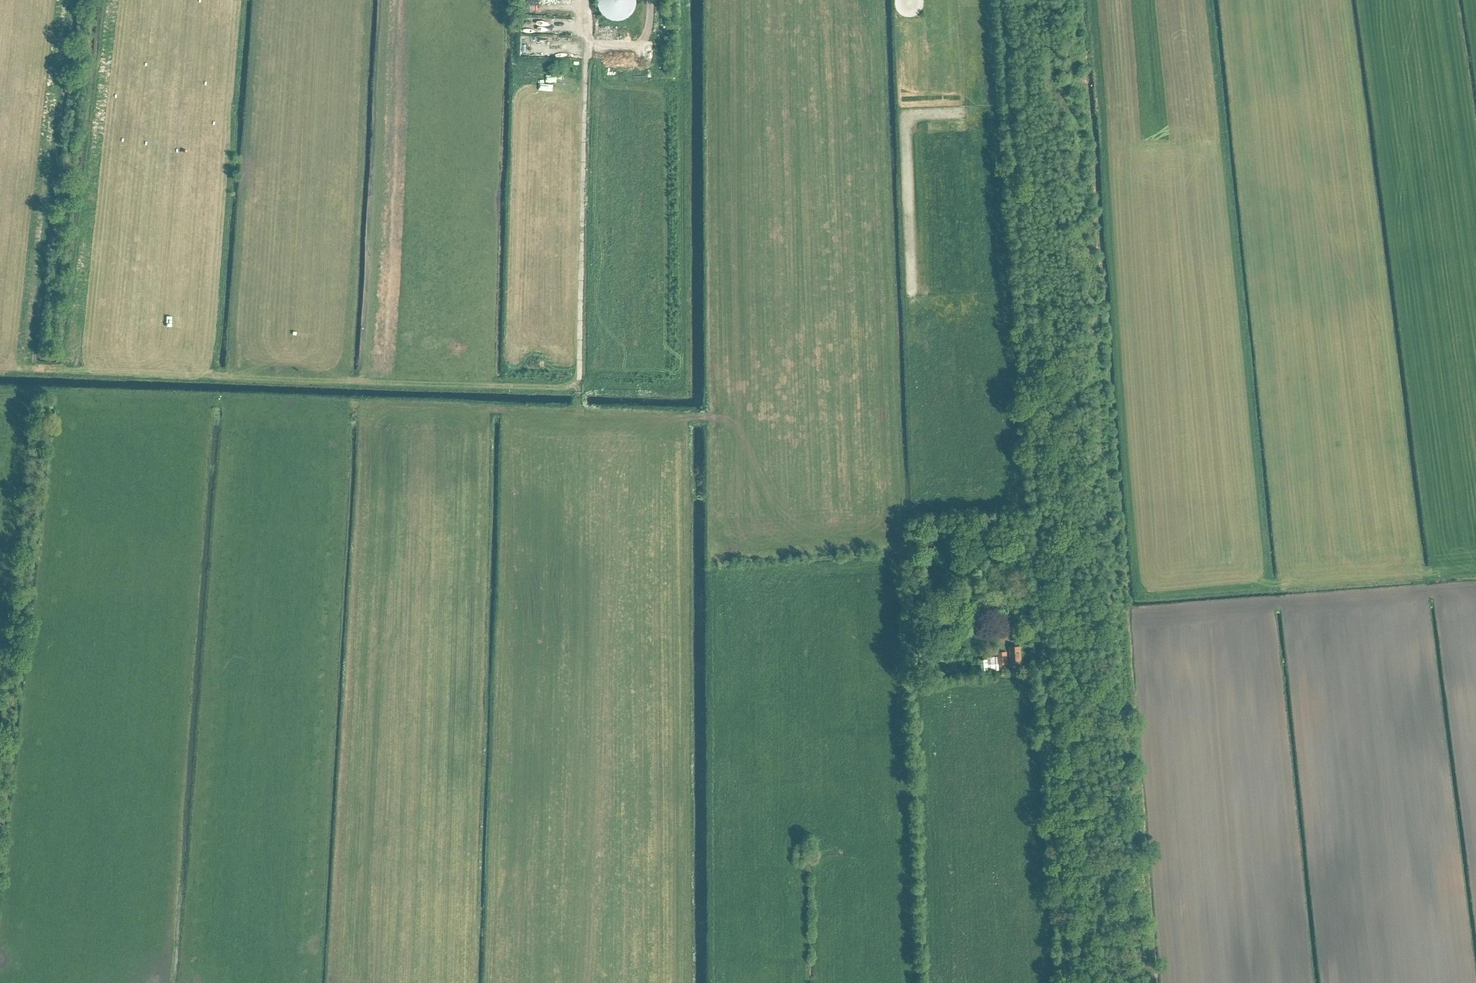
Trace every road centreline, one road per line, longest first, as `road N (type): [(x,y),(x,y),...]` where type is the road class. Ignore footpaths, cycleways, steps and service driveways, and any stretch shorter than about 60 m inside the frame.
road 1 (track): [(1007,0),(1070,982)]

